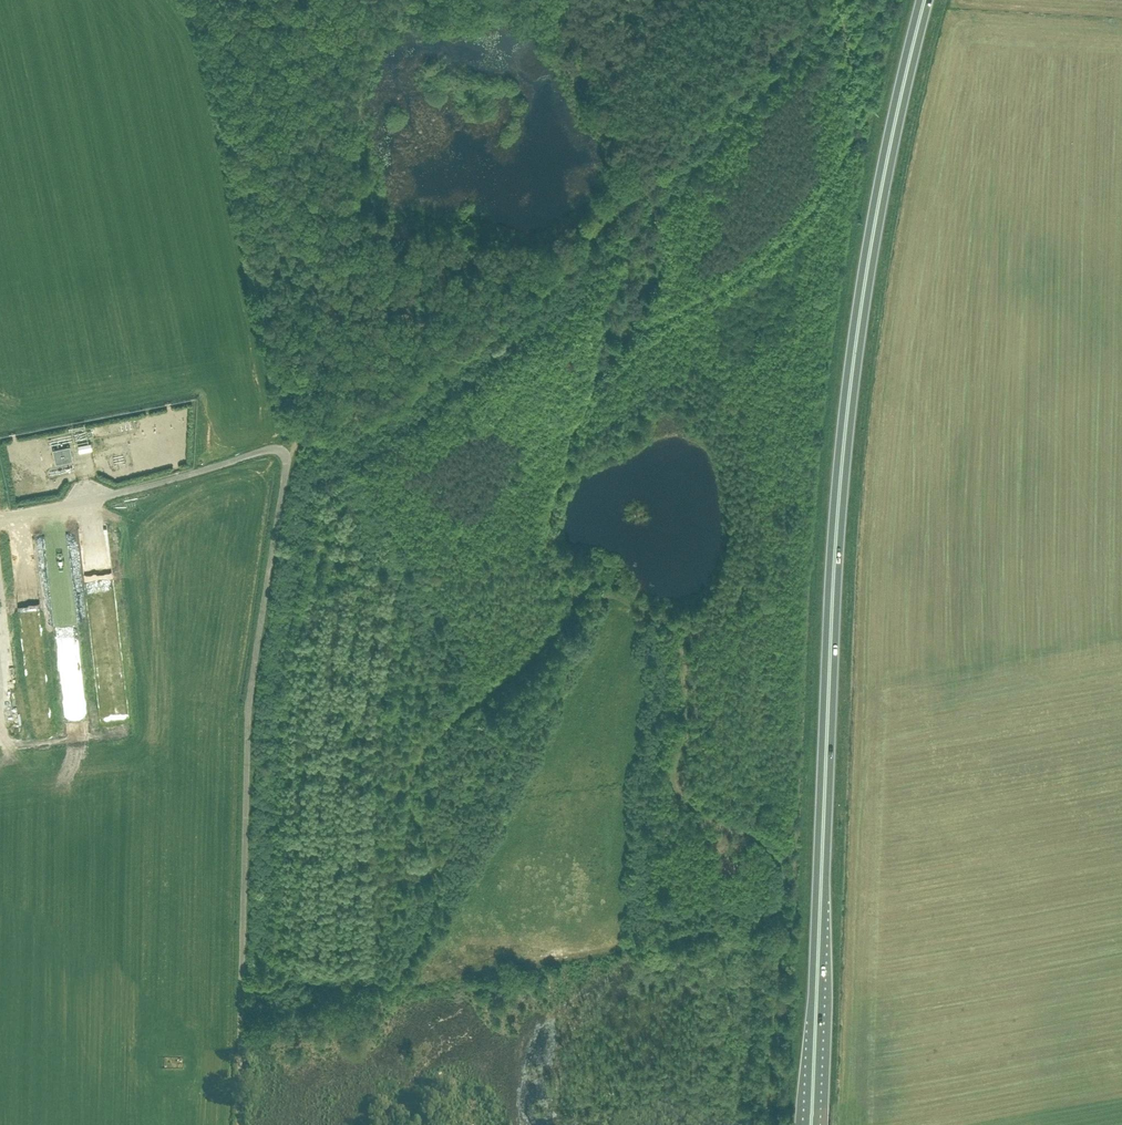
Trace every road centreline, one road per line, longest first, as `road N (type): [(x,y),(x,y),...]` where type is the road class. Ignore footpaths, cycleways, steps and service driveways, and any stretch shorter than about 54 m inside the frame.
road 1 (trunk): [(811,1124),(840,480),(868,263),(925,0)]
road 2 (unclassified): [(238,1124),(248,716),(287,456),(265,450),(143,488),(0,515)]
road 3 (track): [(577,600),(545,537),(578,418),(621,347),(790,231),(830,175),(865,104),(835,0)]
road 4 (track): [(756,1124),(785,883),(778,859),(750,833),(685,804),(673,788),(687,688),(677,636),(626,596),(577,600)]
road 5 (track): [(242,988),(369,985),(399,976),(436,905),(410,812),(416,764),(427,743),(534,658),(573,616),(577,600)]
road 6 (track): [(810,0),(644,177),(668,255),(635,335)]
road 7 (track): [(287,456),(235,189)]

